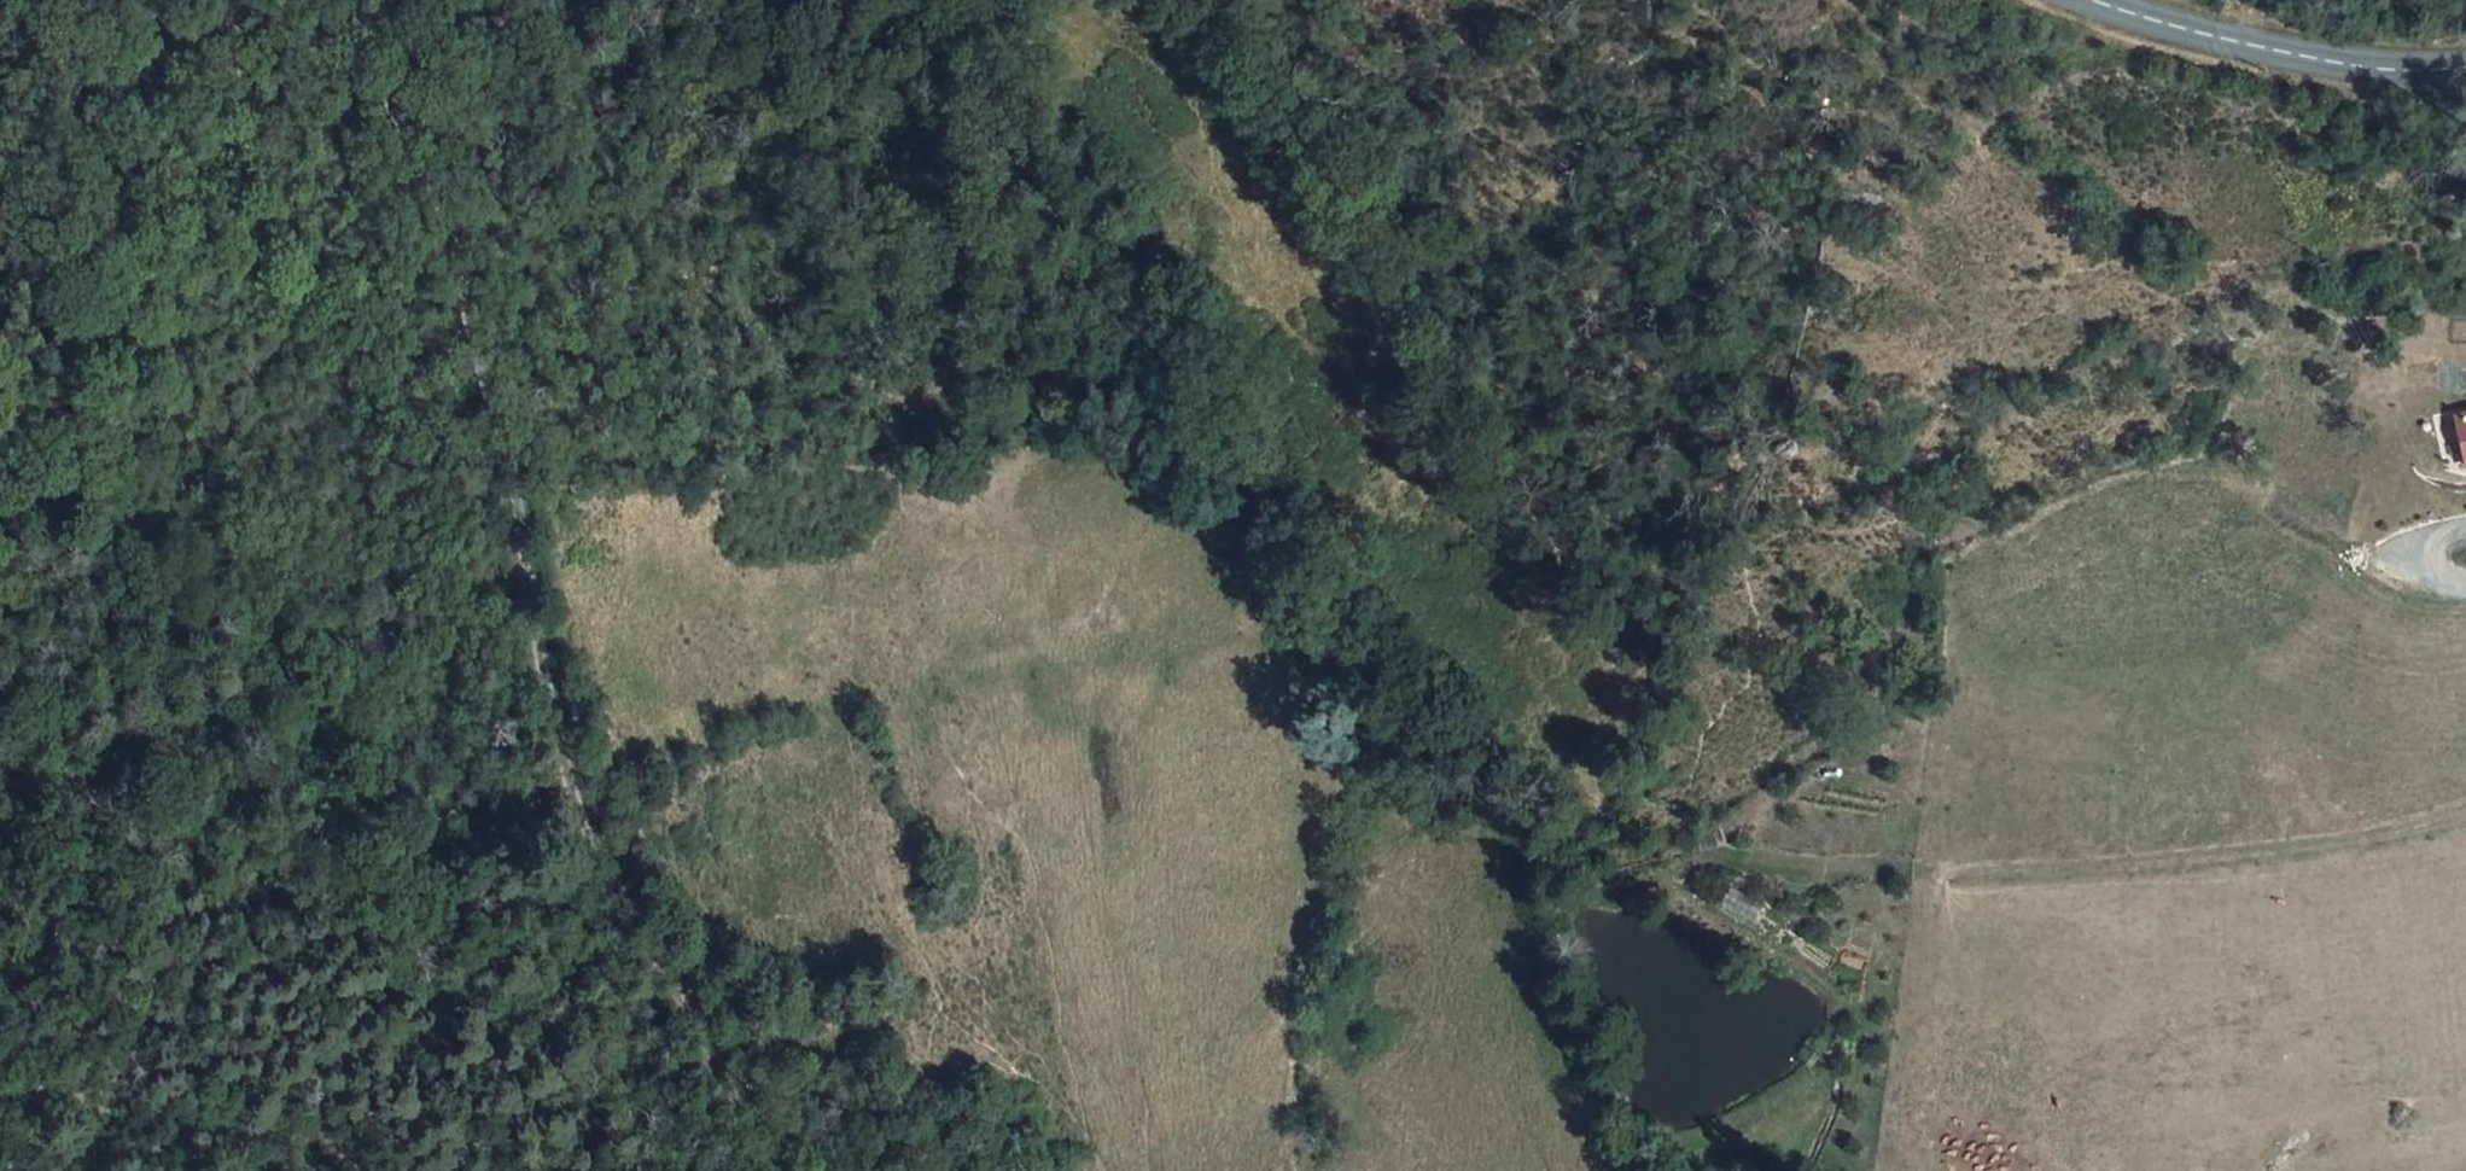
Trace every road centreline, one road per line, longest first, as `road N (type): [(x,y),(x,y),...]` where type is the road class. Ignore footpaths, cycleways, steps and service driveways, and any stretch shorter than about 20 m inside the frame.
road 1 (track): [(349,0),(435,180),(517,505),(546,691),(608,866),(784,1170)]
road 2 (secondary): [(2465,70),(2413,75),(2211,36),(2097,0)]

